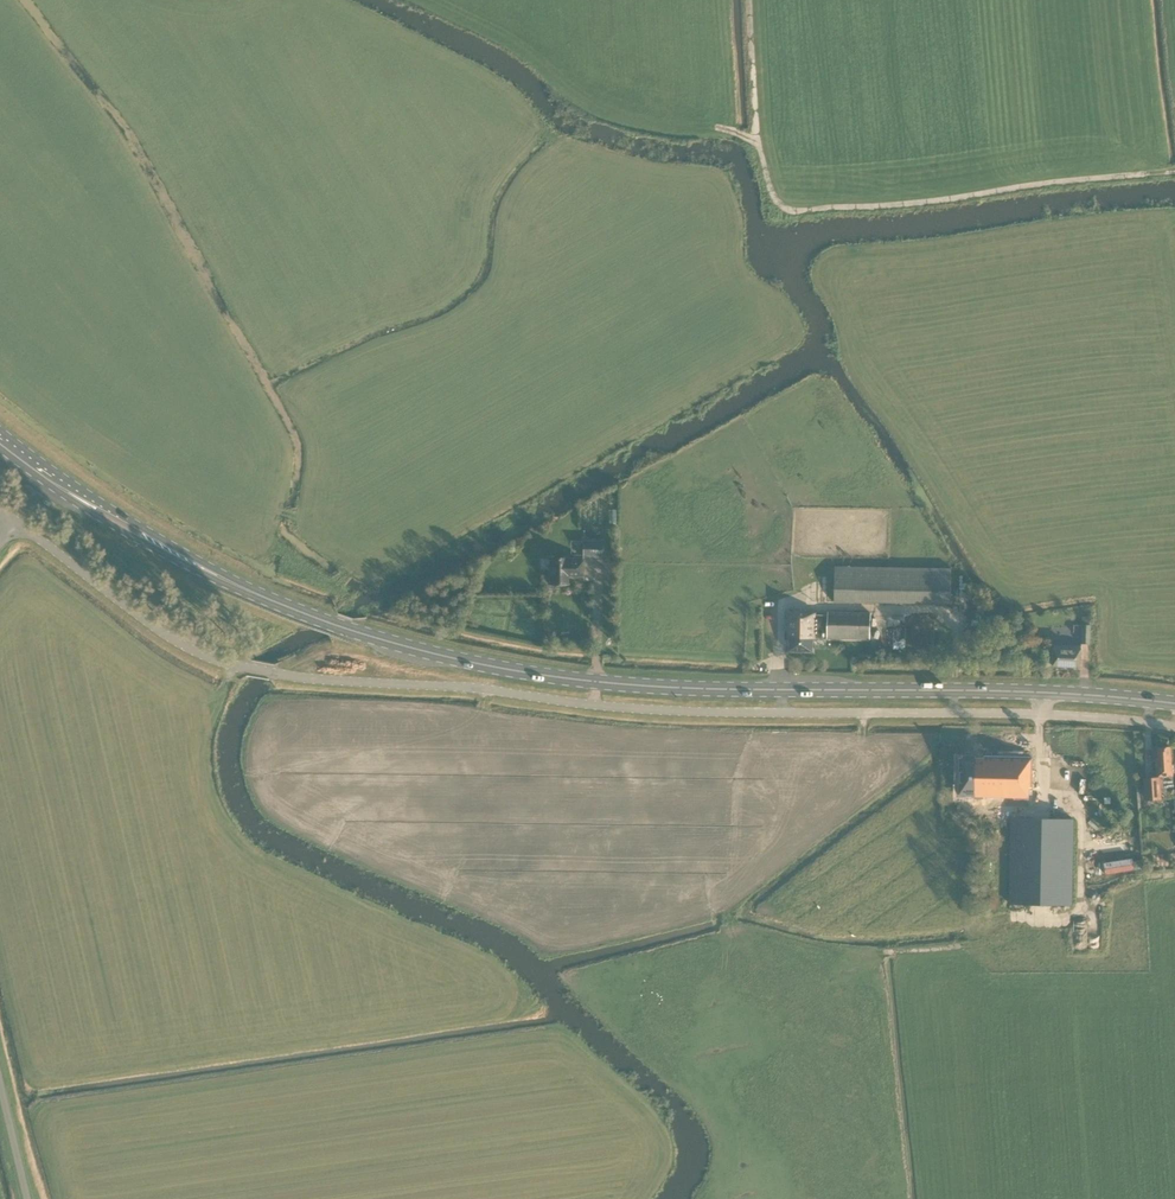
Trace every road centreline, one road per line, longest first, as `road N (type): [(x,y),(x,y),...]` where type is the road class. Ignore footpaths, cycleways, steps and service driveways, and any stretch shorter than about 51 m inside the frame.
road 1 (unclassified): [(1174,728),(1101,718),(661,710),(247,671),(168,639),(16,522)]
road 2 (primary): [(1174,704),(554,677),(399,646),(310,617),(200,566)]
road 3 (primary): [(200,566),(0,428)]
road 4 (primary): [(0,448),(121,530),(200,566)]
road 5 (unclassified): [(28,1198),(0,1077)]

